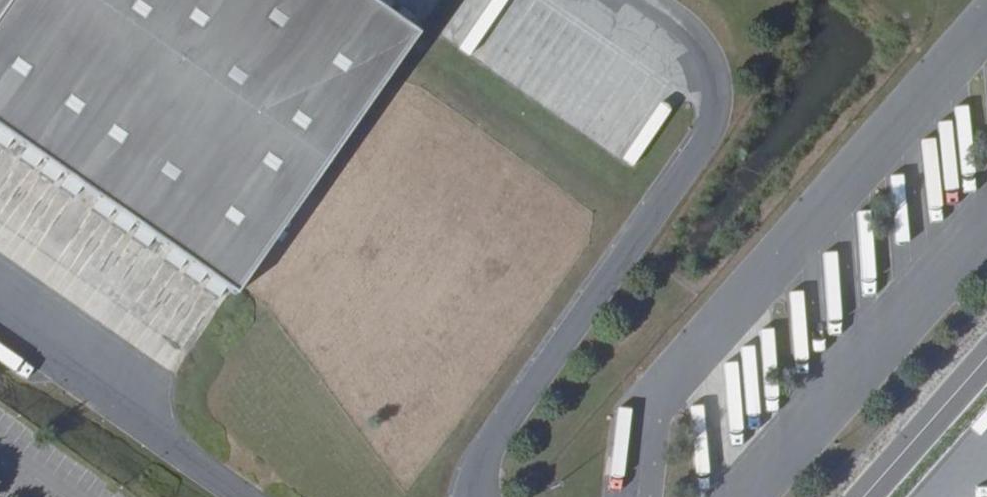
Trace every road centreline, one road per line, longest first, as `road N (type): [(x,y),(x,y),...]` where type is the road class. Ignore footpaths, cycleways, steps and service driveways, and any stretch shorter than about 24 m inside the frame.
road 1 (unclassified): [(986,354),(861,496)]

